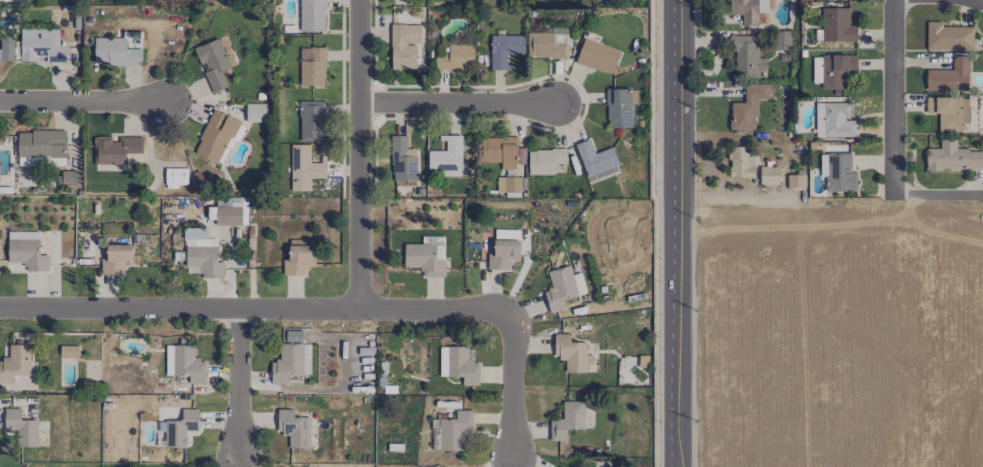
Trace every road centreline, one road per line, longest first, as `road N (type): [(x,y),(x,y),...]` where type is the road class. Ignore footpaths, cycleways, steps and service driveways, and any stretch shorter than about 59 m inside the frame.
road 1 (residential): [(0,311),(514,312),(514,457)]
road 2 (secondary): [(677,0),(673,466)]
road 3 (residential): [(360,0),(364,313)]
road 4 (residential): [(359,104),(556,105)]
road 5 (residential): [(893,0),(892,195)]
road 6 (residential): [(0,103),(168,102)]
road 7 (residential): [(239,311),(239,458)]

